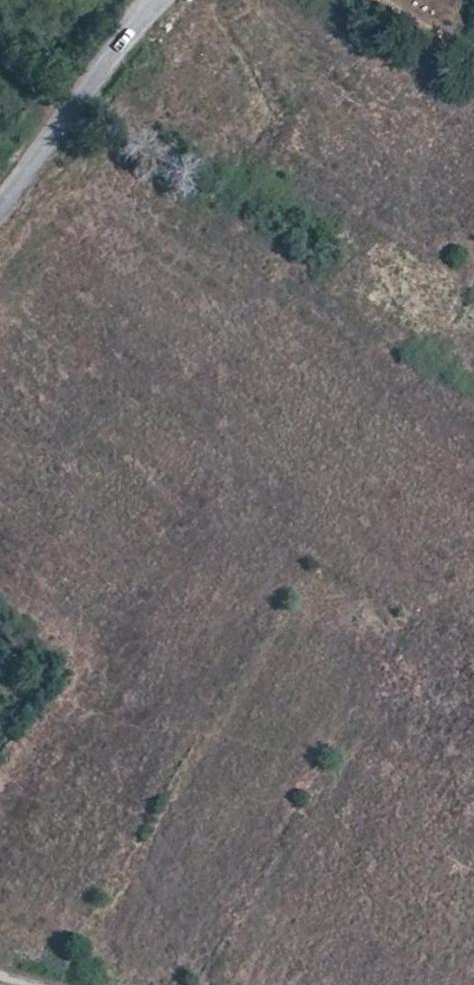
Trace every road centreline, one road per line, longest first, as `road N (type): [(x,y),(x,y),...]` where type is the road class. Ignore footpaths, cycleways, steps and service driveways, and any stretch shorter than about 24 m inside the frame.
road 1 (unclassified): [(0,200),(158,0)]

